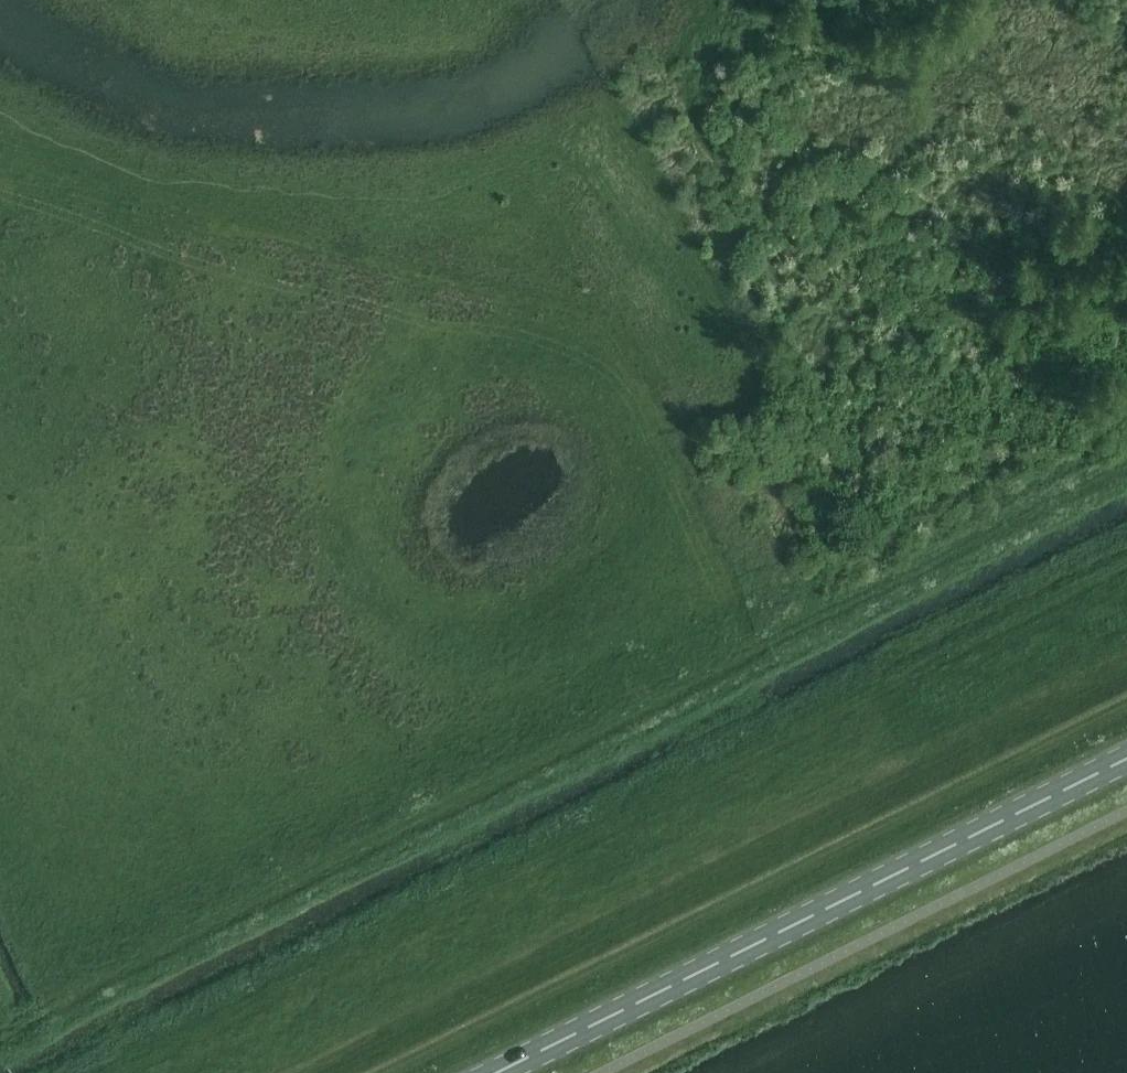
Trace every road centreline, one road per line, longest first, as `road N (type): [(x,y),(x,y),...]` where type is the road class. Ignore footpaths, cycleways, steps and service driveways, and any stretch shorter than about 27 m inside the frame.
road 1 (primary): [(471,1072),(1126,749)]

